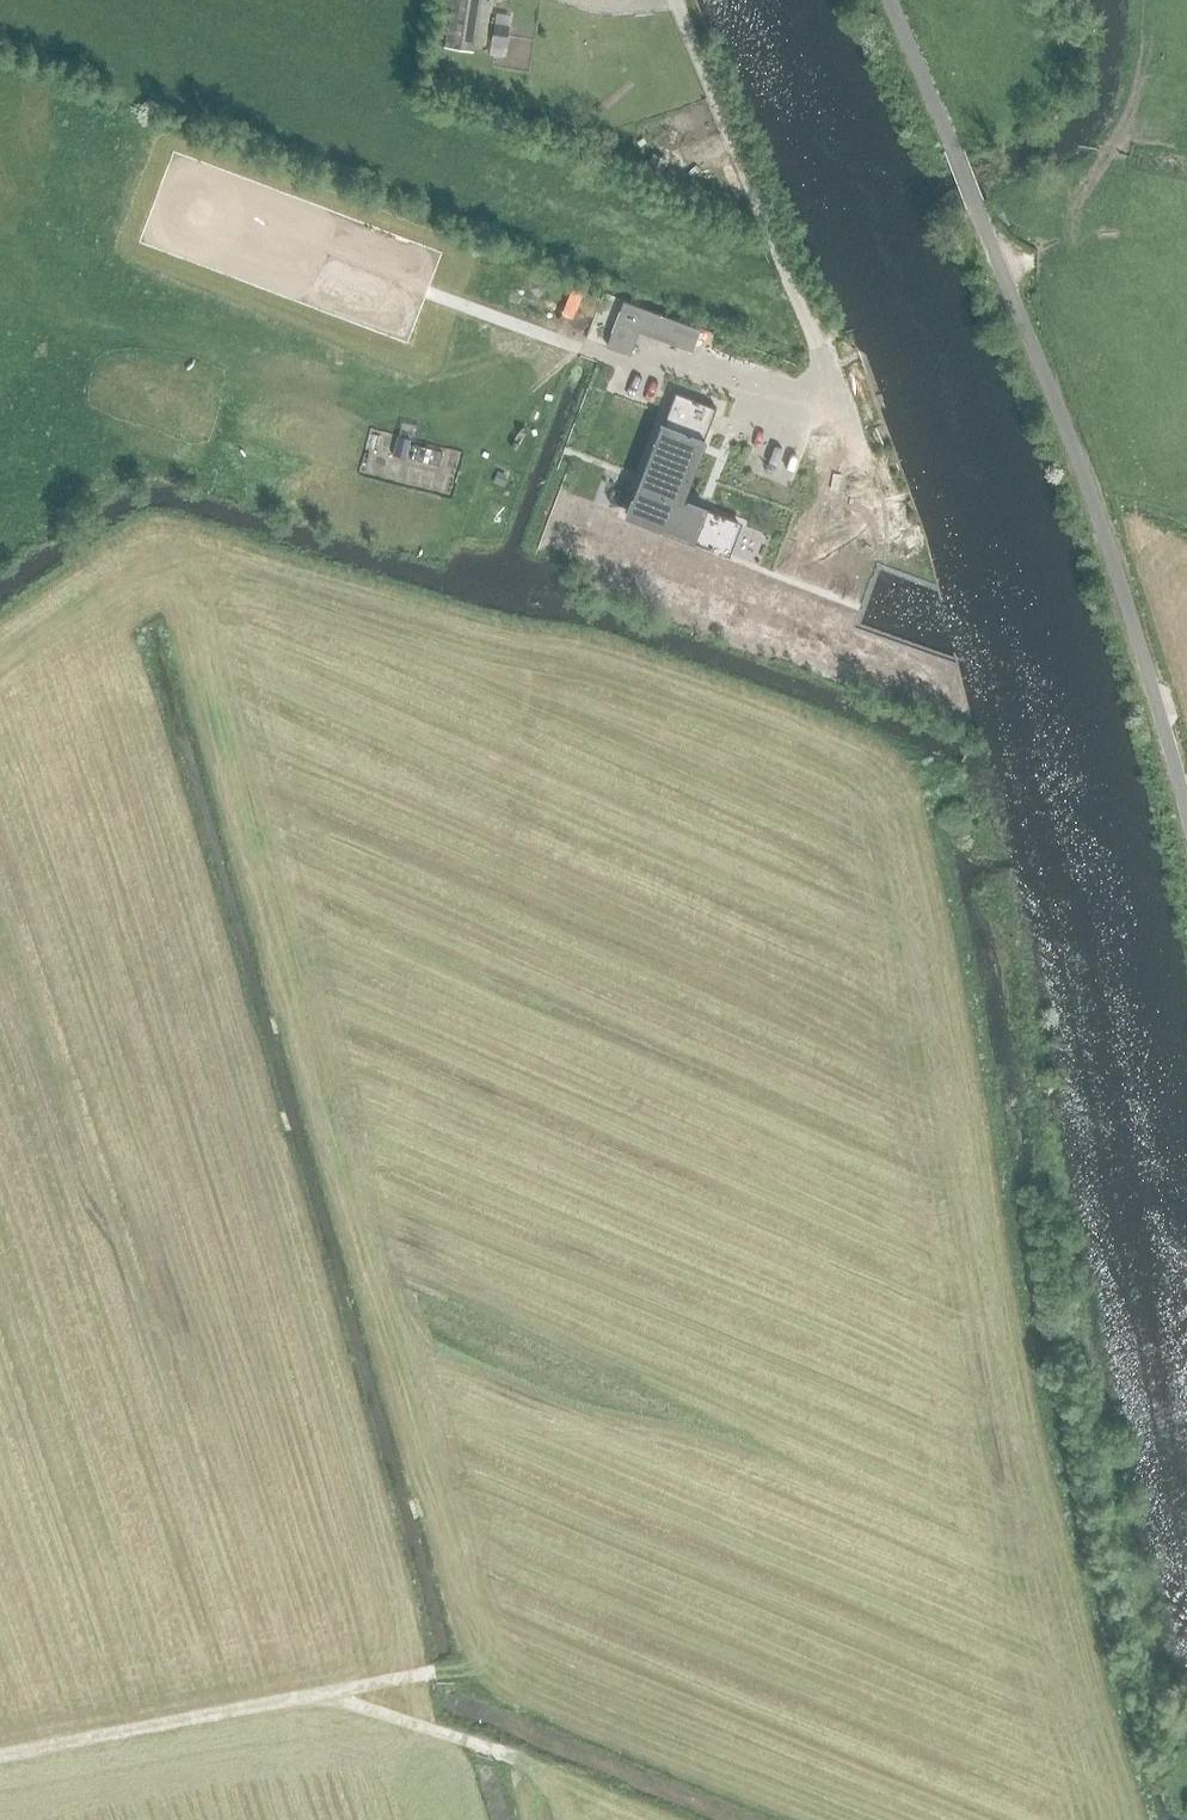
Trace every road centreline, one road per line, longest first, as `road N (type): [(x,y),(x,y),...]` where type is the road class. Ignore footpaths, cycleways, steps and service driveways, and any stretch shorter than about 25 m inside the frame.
road 1 (unclassified): [(1186,863),(1089,472),(890,0)]
road 2 (unclassified): [(815,345),(675,0)]

